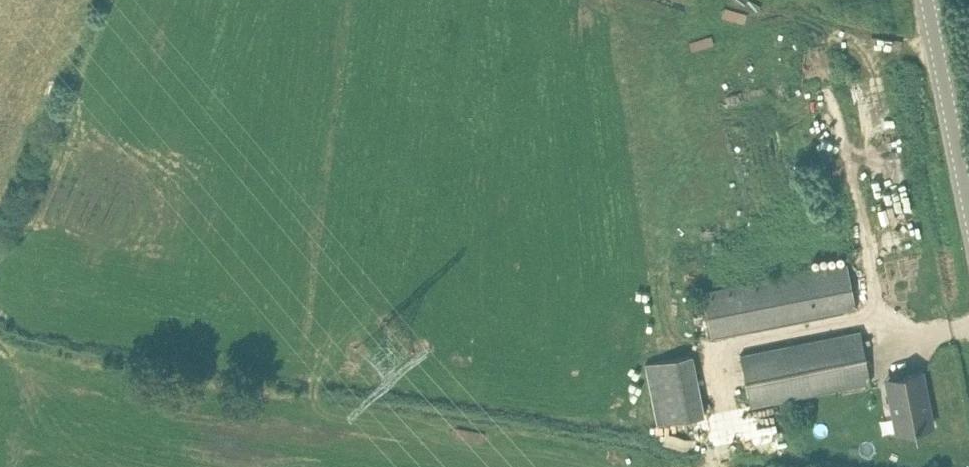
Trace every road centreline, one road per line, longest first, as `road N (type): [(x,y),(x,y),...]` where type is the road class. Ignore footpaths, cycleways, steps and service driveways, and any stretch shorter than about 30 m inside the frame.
road 1 (tertiary): [(968,210),(928,0)]

